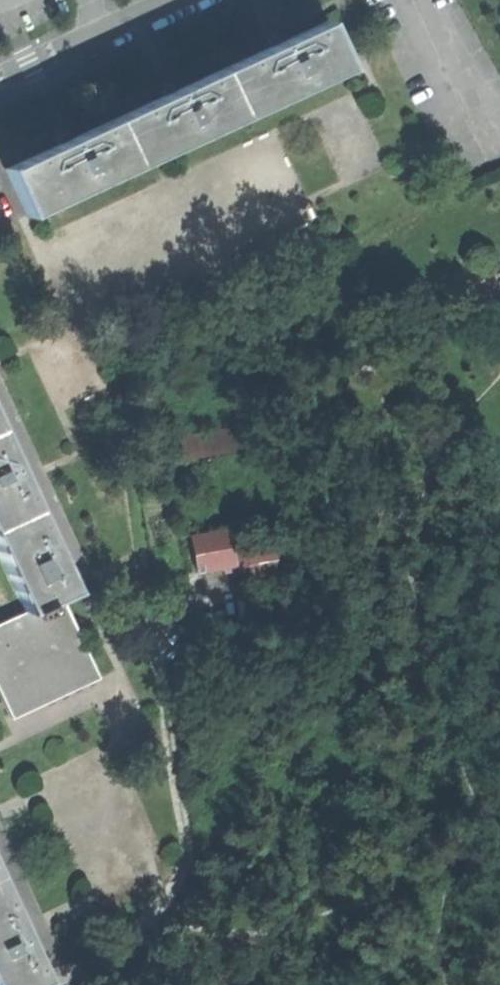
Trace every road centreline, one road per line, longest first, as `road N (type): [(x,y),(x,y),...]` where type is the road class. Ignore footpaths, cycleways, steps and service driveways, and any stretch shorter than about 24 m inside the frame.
road 1 (residential): [(0,79),(173,0)]

